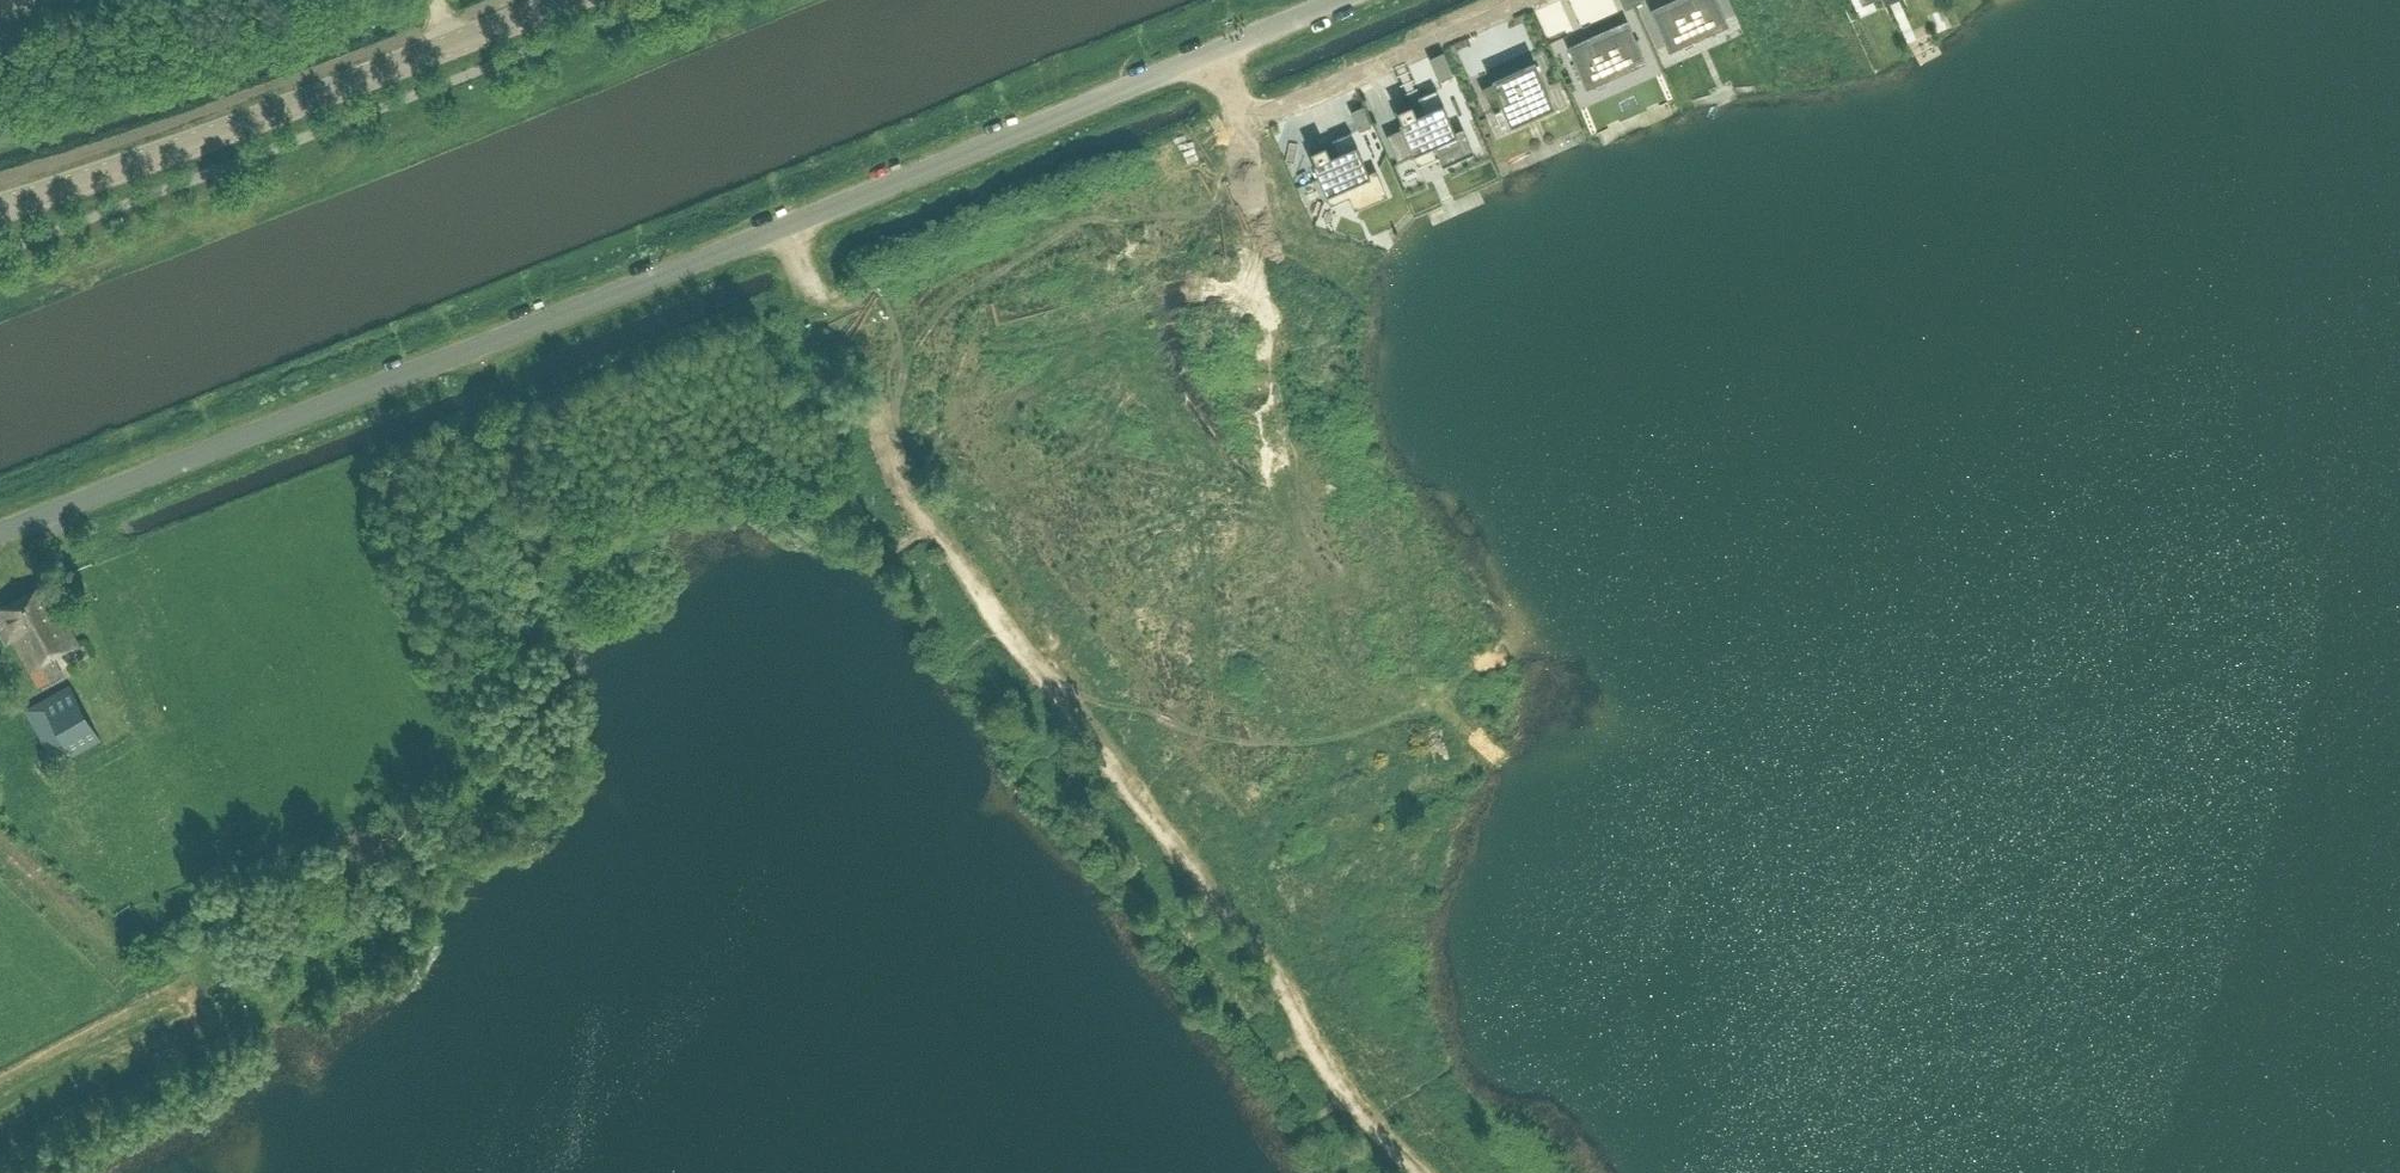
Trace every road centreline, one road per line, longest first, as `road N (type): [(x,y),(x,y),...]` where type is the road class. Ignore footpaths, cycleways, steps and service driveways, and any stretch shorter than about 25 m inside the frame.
road 1 (unclassified): [(0,532),(1335,0)]
road 2 (tertiary): [(0,207),(175,150),(567,0)]

